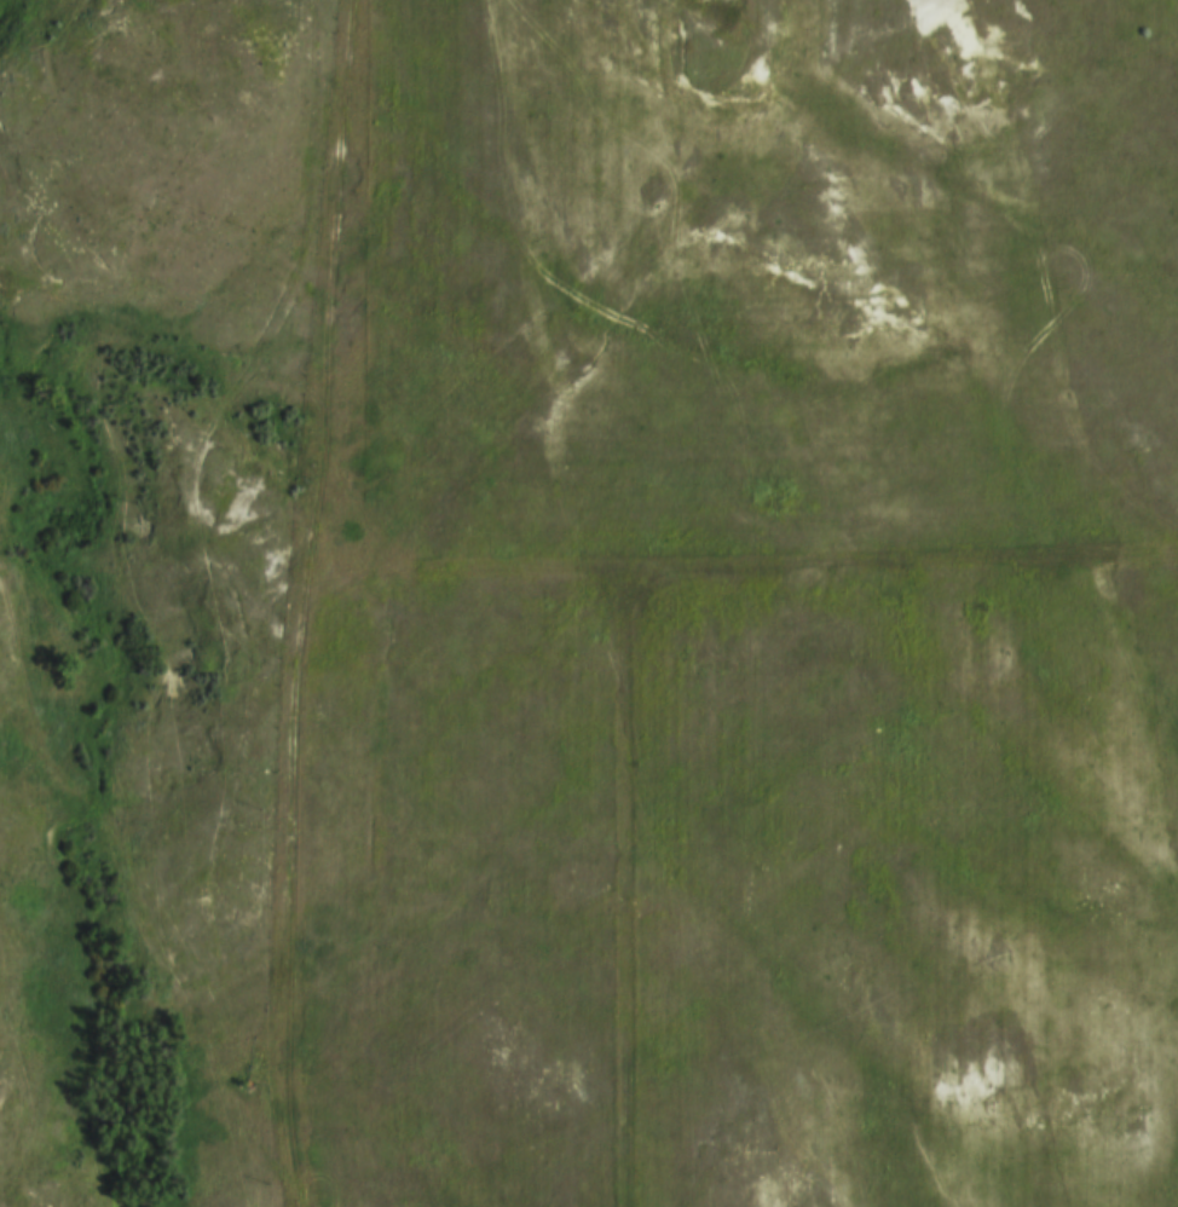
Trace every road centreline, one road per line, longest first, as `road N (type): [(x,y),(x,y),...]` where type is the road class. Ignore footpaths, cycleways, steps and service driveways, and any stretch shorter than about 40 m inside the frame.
road 1 (track): [(357,0),(325,295),(325,472),(293,741),(284,1038),(302,1206)]

